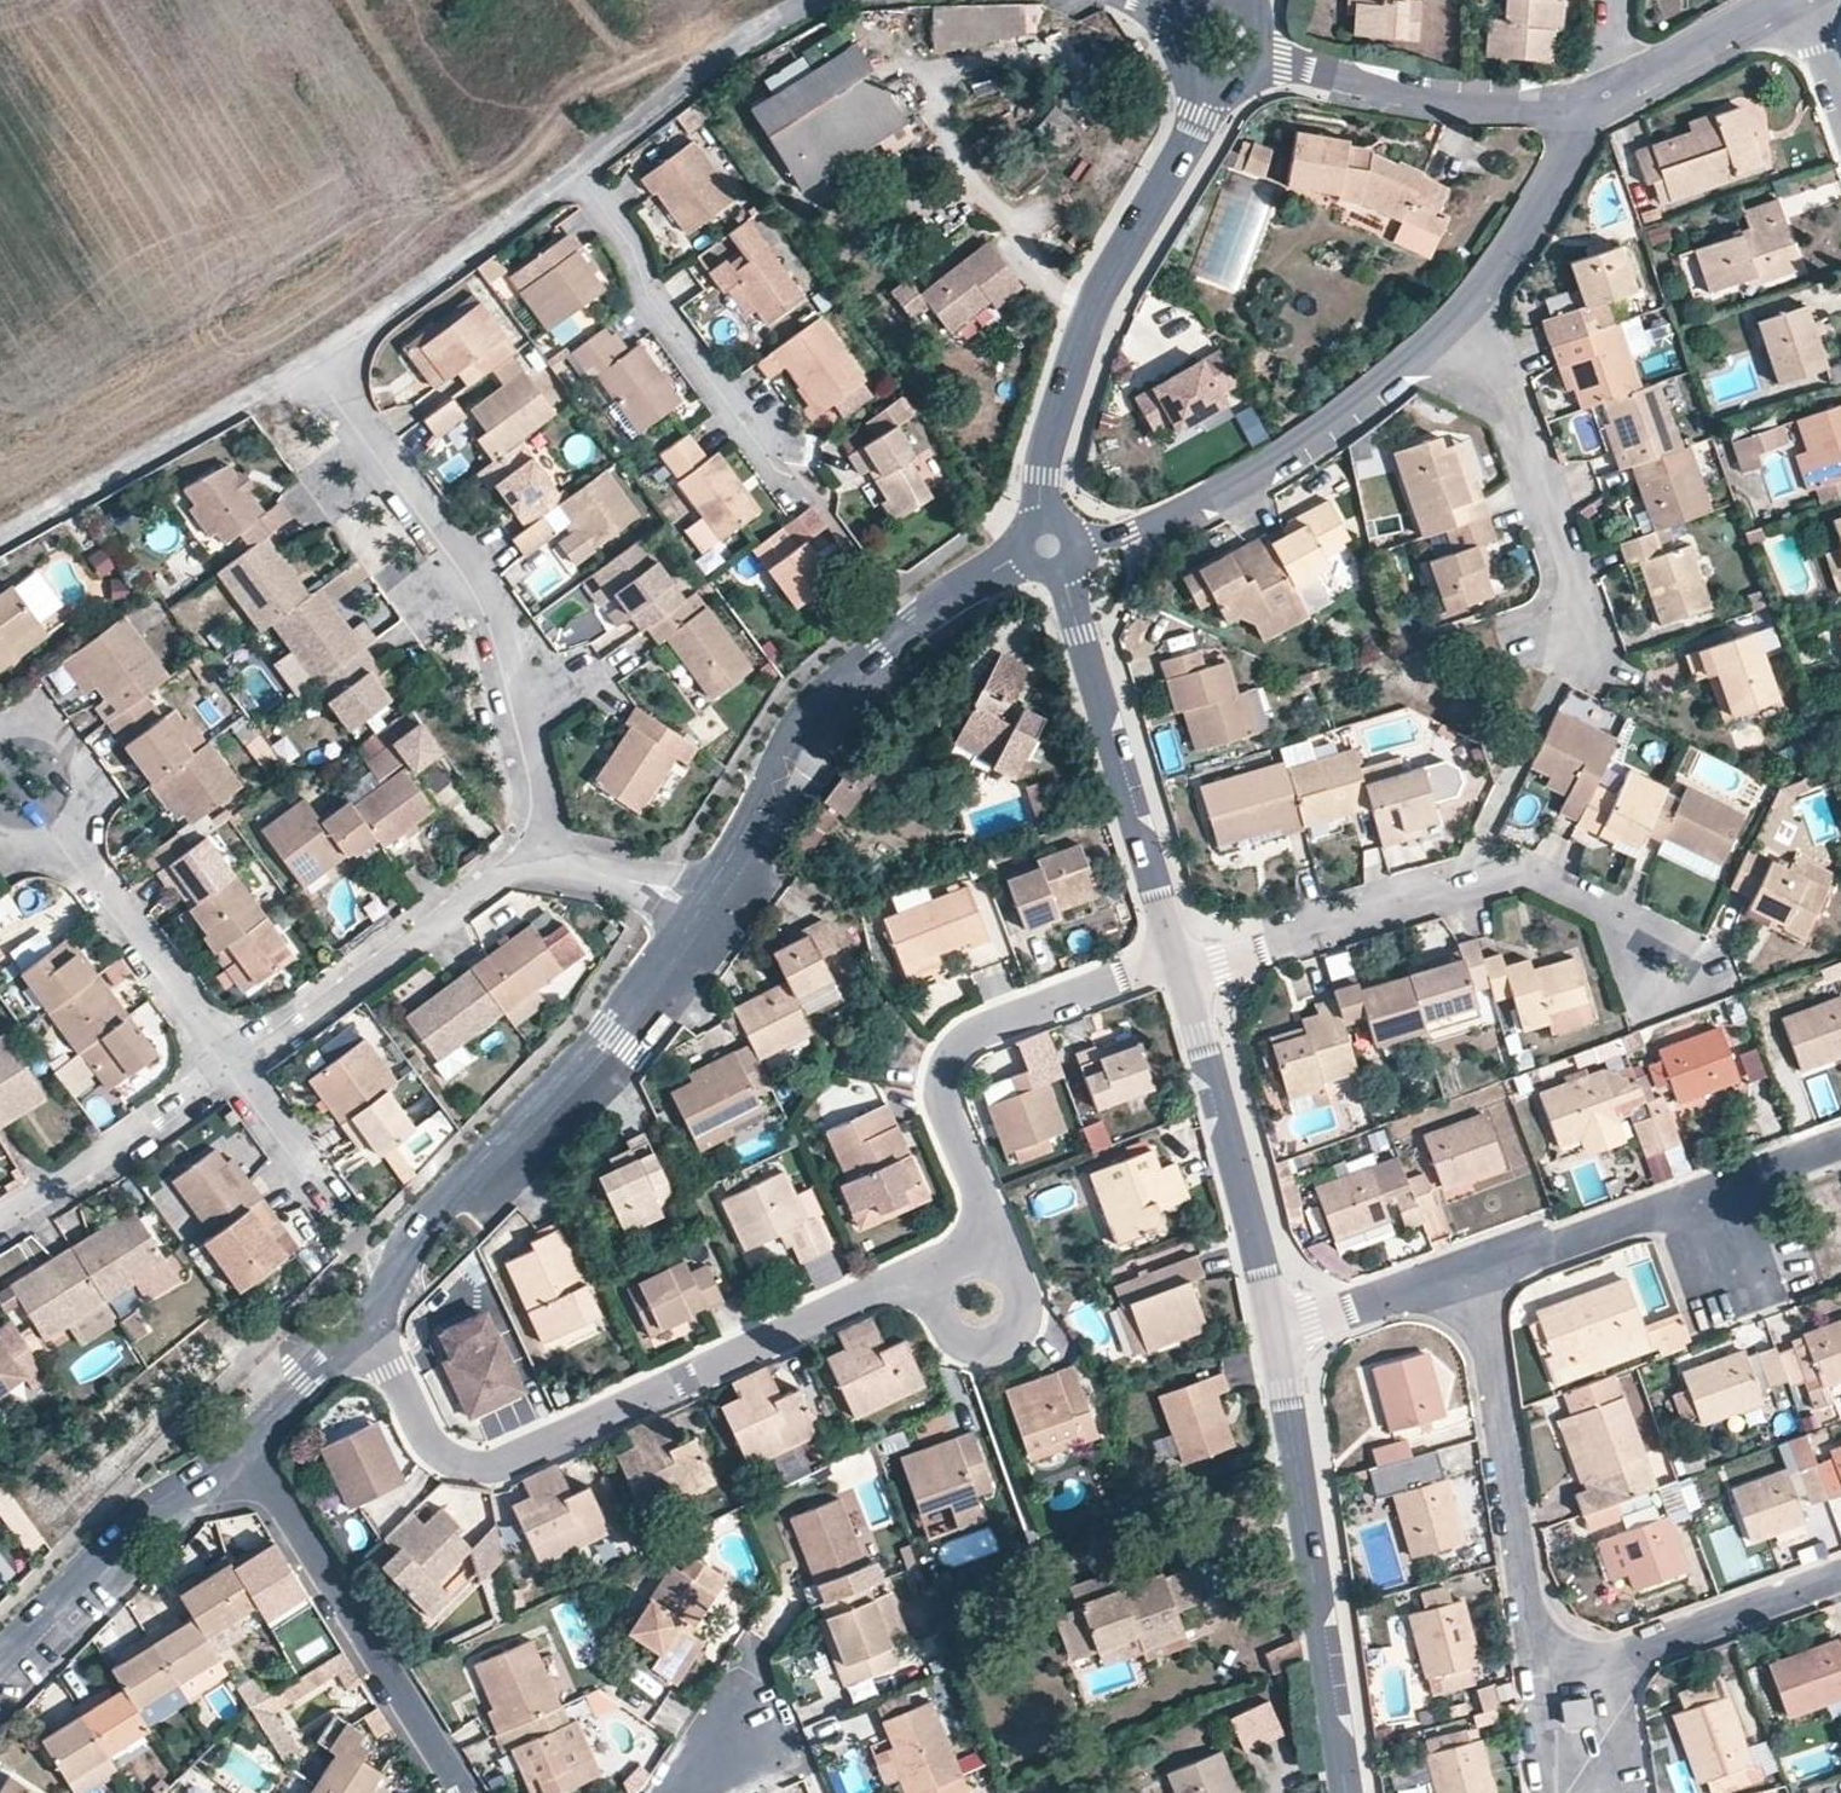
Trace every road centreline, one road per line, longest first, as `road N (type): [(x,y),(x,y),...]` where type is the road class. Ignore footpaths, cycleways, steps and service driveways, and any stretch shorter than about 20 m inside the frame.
road 1 (residential): [(360,1321),(432,1443),(455,1460),(480,1462),(508,1459),(889,1284)]
road 2 (residential): [(317,359),(485,592),(549,863)]
road 3 (residential): [(691,915),(750,820),(796,724),(836,678),(979,563),(1052,537)]
road 4 (residential): [(1667,968),(1607,908),(1501,874),(1179,967)]
road 5 (residential): [(360,1321),(446,1198),(586,1061),(691,915)]
road 6 (residential): [(1052,537),(1042,479),(1088,325),(1202,120),(1216,74)]
road 7 (residential): [(1350,1792),(1276,1334)]
road 8 (residential): [(1446,336),(1342,419),(1160,529),(1107,541),(1052,537)]
road 9 (residential): [(1179,967),(1052,537)]
road 10 (residential): [(980,1210),(943,1110),(945,1062),(960,1042),(1179,967)]
road 11 (residential): [(465,1792),(239,1452)]
road 12 (residential): [(1840,1145),(1474,1269)]
road 13 (residential): [(1276,1334),(1179,967)]
road 14 (residential): [(235,1062),(293,1030),(499,873),(549,863)]
road 15 (residential): [(1474,1269),(1520,1574),(1541,1637)]
road 16 (unclassified): [(317,359),(0,539)]
road 17 (residential): [(1248,53),(1407,94),(1587,108)]
road 18 (residential): [(573,166),(633,246),(652,301),(761,443)]
road 19 (residential): [(1446,336),(1513,409),(1565,560),(1570,636)]
road 20 (unclassified): [(573,166),(317,359)]
road 21 (residential): [(0,1656),(149,1511),(239,1452)]
road 22 (unclassified): [(820,0),(738,44),(573,166)]
road 23 (residential): [(67,828),(235,1062)]
road 24 (residential): [(0,1223),(235,1062)]
road 25 (residential): [(889,1284),(924,1292),(970,1342),(1006,1336),(1016,1323),(1016,1287),(980,1210)]
road 26 (residential): [(1446,336),(1560,179),(1587,108)]
road 27 (residential): [(1623,1657),(1840,1575)]
road 28 (residential): [(1610,97),(1798,0)]
road 29 (residential): [(1276,1334),(1474,1269)]
road 30 (residential): [(235,1062),(343,1216)]
road 31 (residential): [(239,1452),(360,1321)]
road 32 (residential): [(67,828),(84,793),(77,755),(49,728),(0,726)]
road 33 (residential): [(1541,1637),(1548,1781),(1557,1792)]
road 34 (residential): [(549,863),(610,870),(691,915)]
road 35 (residential): [(1613,1792),(1624,1778),(1623,1657)]
road 36 (residential): [(889,1284),(962,1250),(980,1210)]

